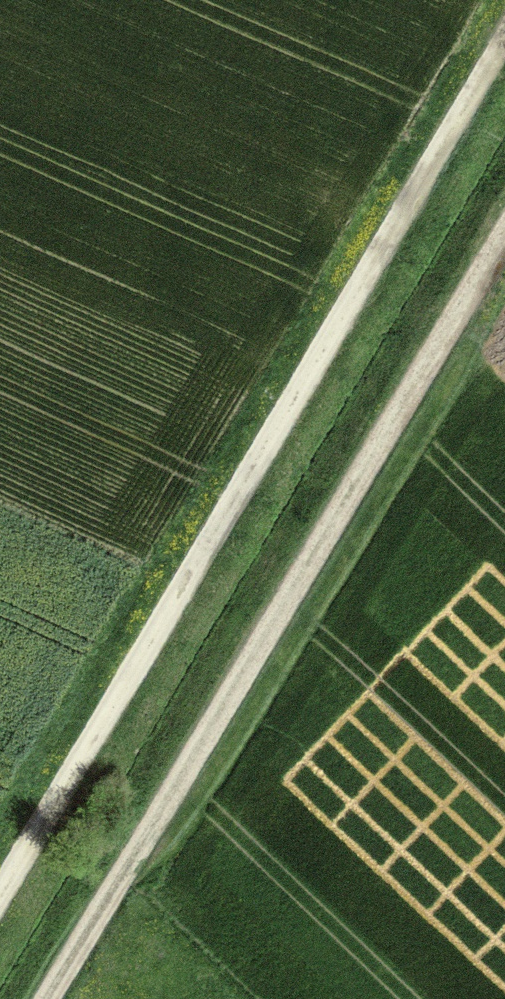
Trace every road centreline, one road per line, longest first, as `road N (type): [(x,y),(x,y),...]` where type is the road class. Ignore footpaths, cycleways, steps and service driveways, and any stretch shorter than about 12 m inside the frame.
road 1 (track): [(0,885),(504,32)]
road 2 (track): [(53,998),(504,243)]

